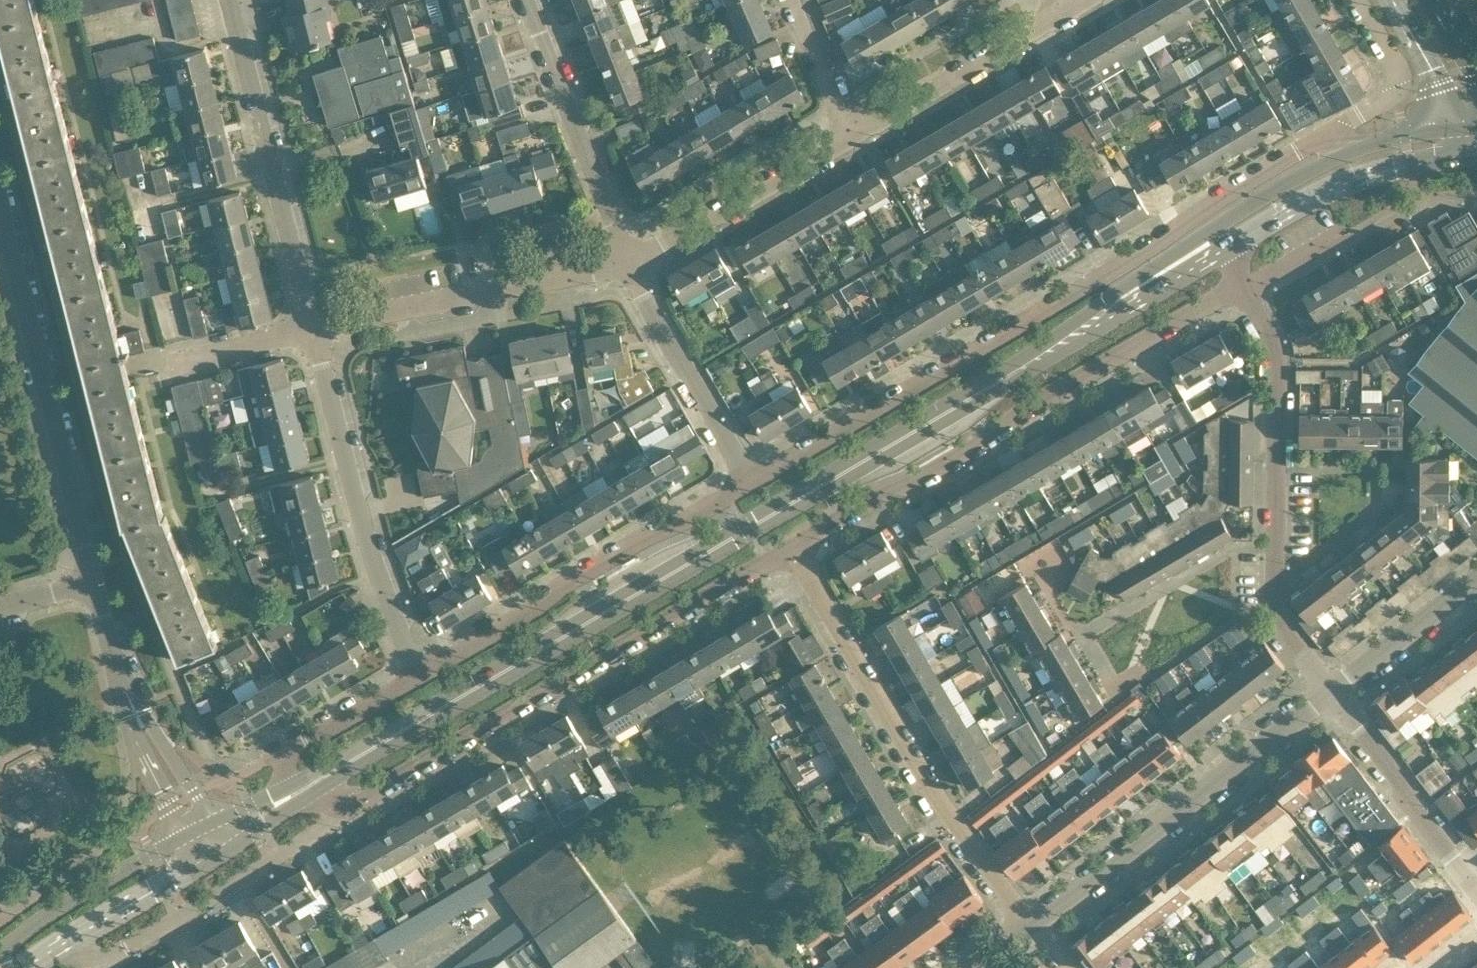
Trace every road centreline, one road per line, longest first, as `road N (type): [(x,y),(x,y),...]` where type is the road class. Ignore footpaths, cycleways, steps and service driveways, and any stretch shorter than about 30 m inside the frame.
road 1 (secondary): [(351,763),(1058,345)]
road 2 (residential): [(1322,136),(749,484)]
road 3 (residential): [(360,805),(813,539)]
road 4 (residential): [(813,539),(1243,285)]
road 5 (residential): [(1034,927),(984,872),(813,539)]
road 6 (residential): [(1337,699),(1278,619),(1280,361),(1243,285)]
road 7 (residential): [(93,586),(0,211)]
road 8 (residential): [(749,484),(569,579),(419,673)]
road 9 (residential): [(1034,927),(1337,699)]
road 10 (secondary): [(1361,149),(1277,189),(1121,288),(1058,345)]
road 11 (residential): [(419,673),(377,569),(311,333)]
road 12 (residential): [(72,944),(94,967),(360,805)]
road 13 (residential): [(311,333),(228,0)]
road 14 (residential): [(311,333),(629,259)]
road 15 (residential): [(629,259),(526,0)]
road 16 (residential): [(629,259),(856,132)]
road 17 (secondary): [(1229,245),(1350,184),(1467,154)]
road 18 (residential): [(749,484),(629,259)]
road 19 (residential): [(856,132),(1059,9)]
road 20 (secondary): [(186,834),(45,917),(0,954)]
road 21 (residential): [(1463,873),(1337,699)]
road 22 (secondary): [(1058,345),(1229,245)]
road 23 (residential): [(1352,0),(1397,96),(1322,136)]
road 24 (residential): [(419,673),(288,755),(285,787)]
road 25 (residential): [(1337,699),(1476,588)]
road 26 (secondary): [(72,944),(215,857)]
road 27 (residential): [(126,691),(146,761),(186,834)]
road 28 (residential): [(206,823),(196,793),(126,691)]
road 29 (residential): [(856,132),(797,0)]
road 30 (tertiary): [(1387,0),(1435,84),(1445,129)]
road 31 (residential): [(173,365),(311,333)]
road 32 (residential): [(1243,285),(1353,231)]

